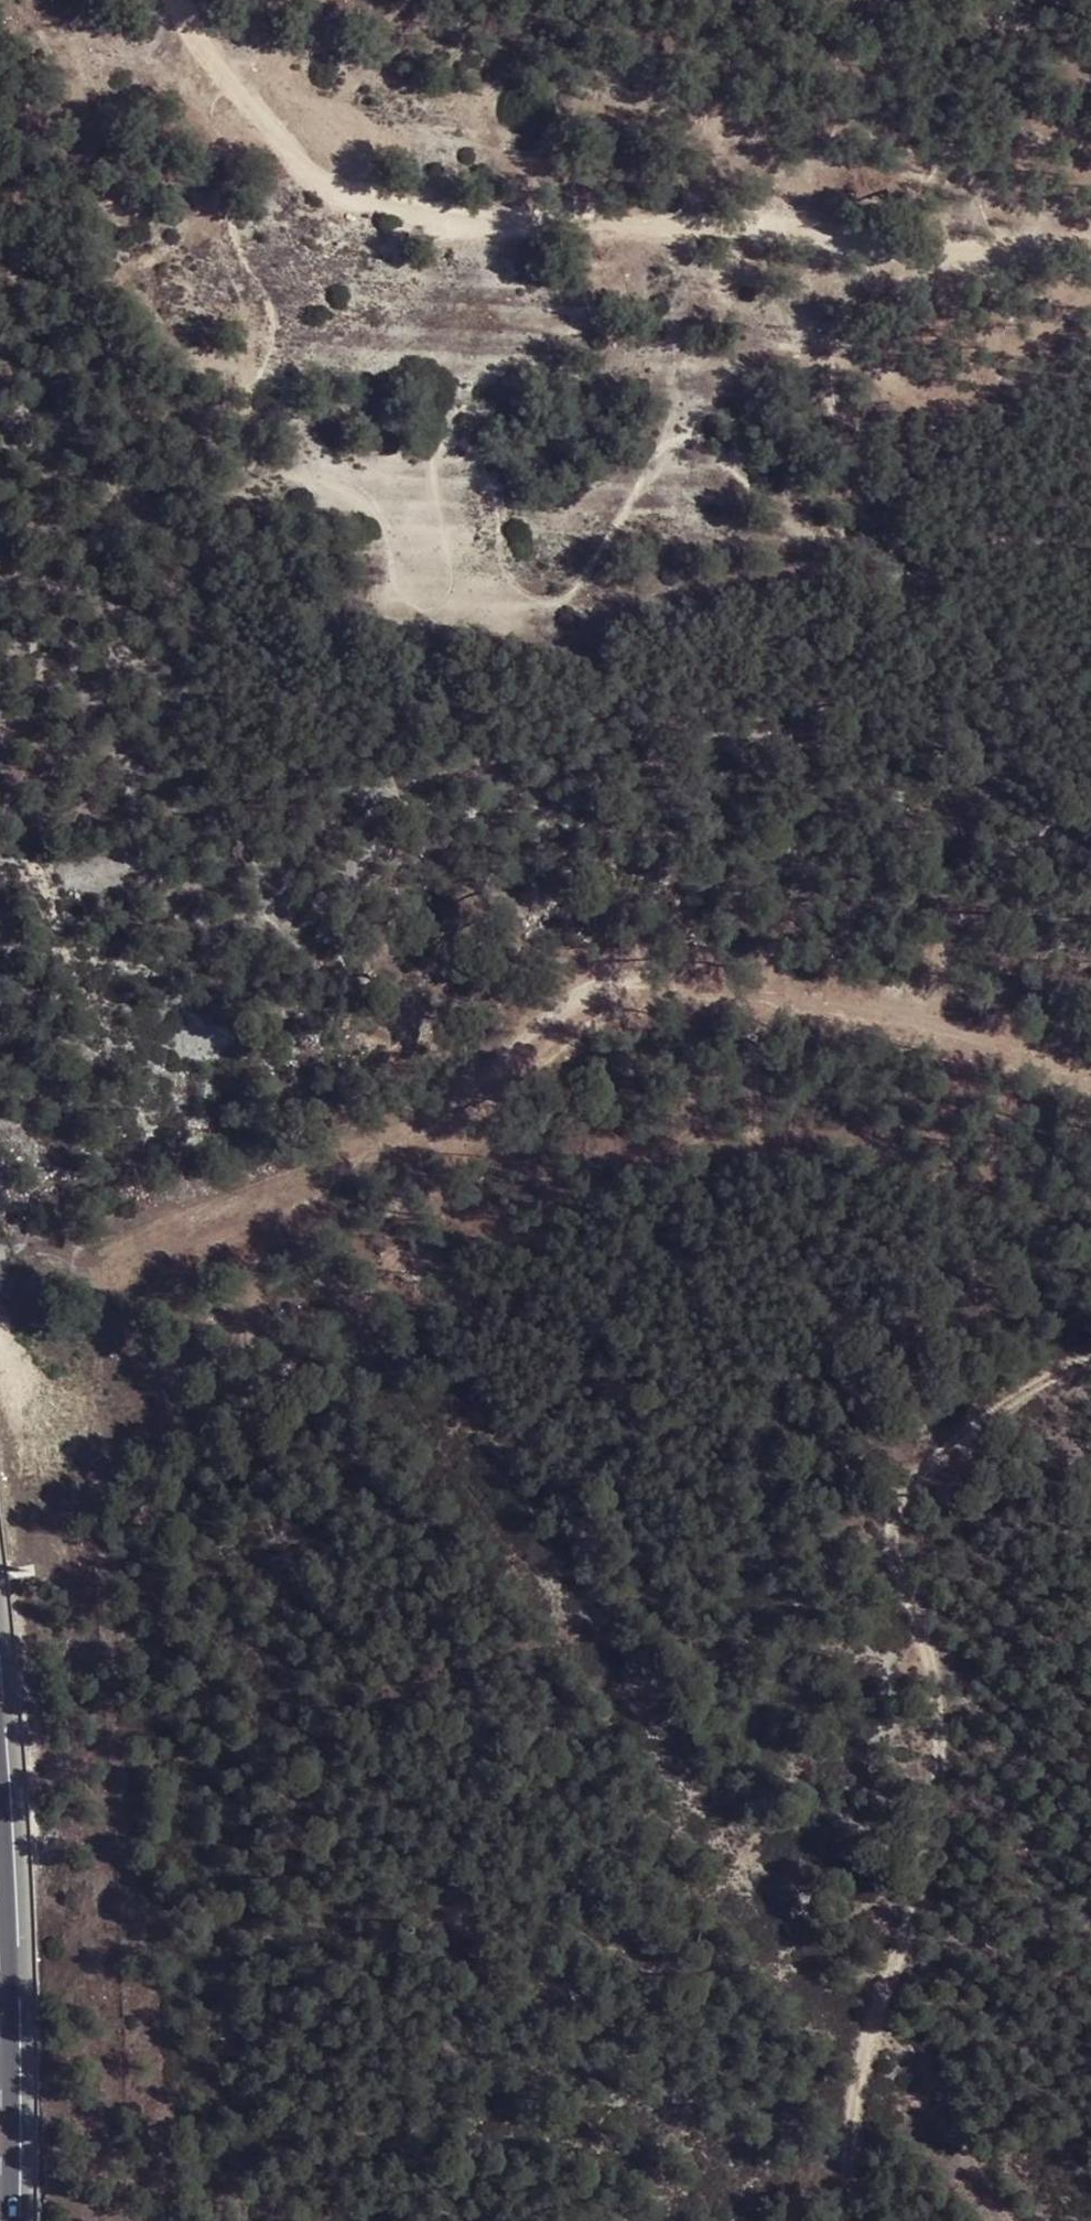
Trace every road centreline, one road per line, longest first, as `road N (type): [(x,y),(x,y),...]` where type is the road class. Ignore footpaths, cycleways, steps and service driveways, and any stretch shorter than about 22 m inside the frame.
road 1 (track): [(1090,220),(975,242),(546,180),(383,186),(283,123),(187,0)]
road 2 (track): [(885,1989),(932,1863),(940,1773),(885,1514),(945,1423),(1090,1347)]
road 3 (motorway): [(0,2136),(0,1880)]
road 4 (track): [(885,1989),(864,2081),(855,2220)]

